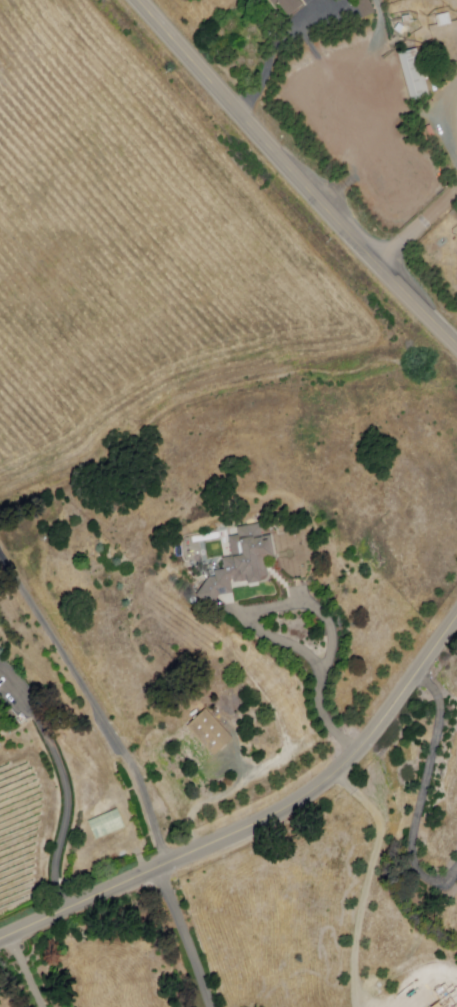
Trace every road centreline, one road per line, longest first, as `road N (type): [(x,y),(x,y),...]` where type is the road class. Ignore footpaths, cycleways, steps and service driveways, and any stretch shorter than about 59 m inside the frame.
road 1 (residential): [(0,939),(168,865),(275,797),(348,733),(456,594)]
road 2 (tertiary): [(456,346),(137,0)]
road 3 (residential): [(209,1006),(157,869)]

